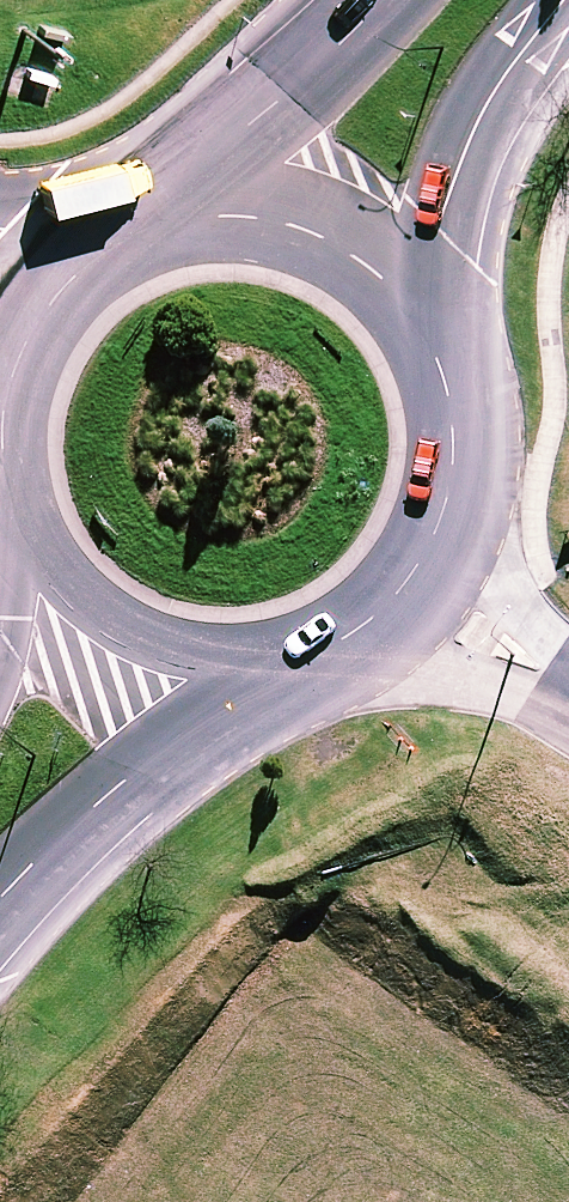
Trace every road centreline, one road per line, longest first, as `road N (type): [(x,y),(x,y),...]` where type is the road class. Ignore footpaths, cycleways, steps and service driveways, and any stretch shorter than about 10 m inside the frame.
road 1 (secondary): [(410,308),(444,374),(455,447),(443,520),(408,585),(365,627),(313,657),(256,672)]
road 2 (secondary): [(562,0),(475,132),(410,308)]
road 3 (secondary): [(256,672),(0,899)]
road 4 (secondary): [(155,228),(378,0)]
road 5 (secondary): [(256,672),(191,671),(129,653),(75,617),(7,514)]
road 6 (secondary): [(155,228),(225,217),(295,227),(359,259),(410,308)]
road 7 (secondary): [(24,337),(58,290),(102,253),(155,228)]

